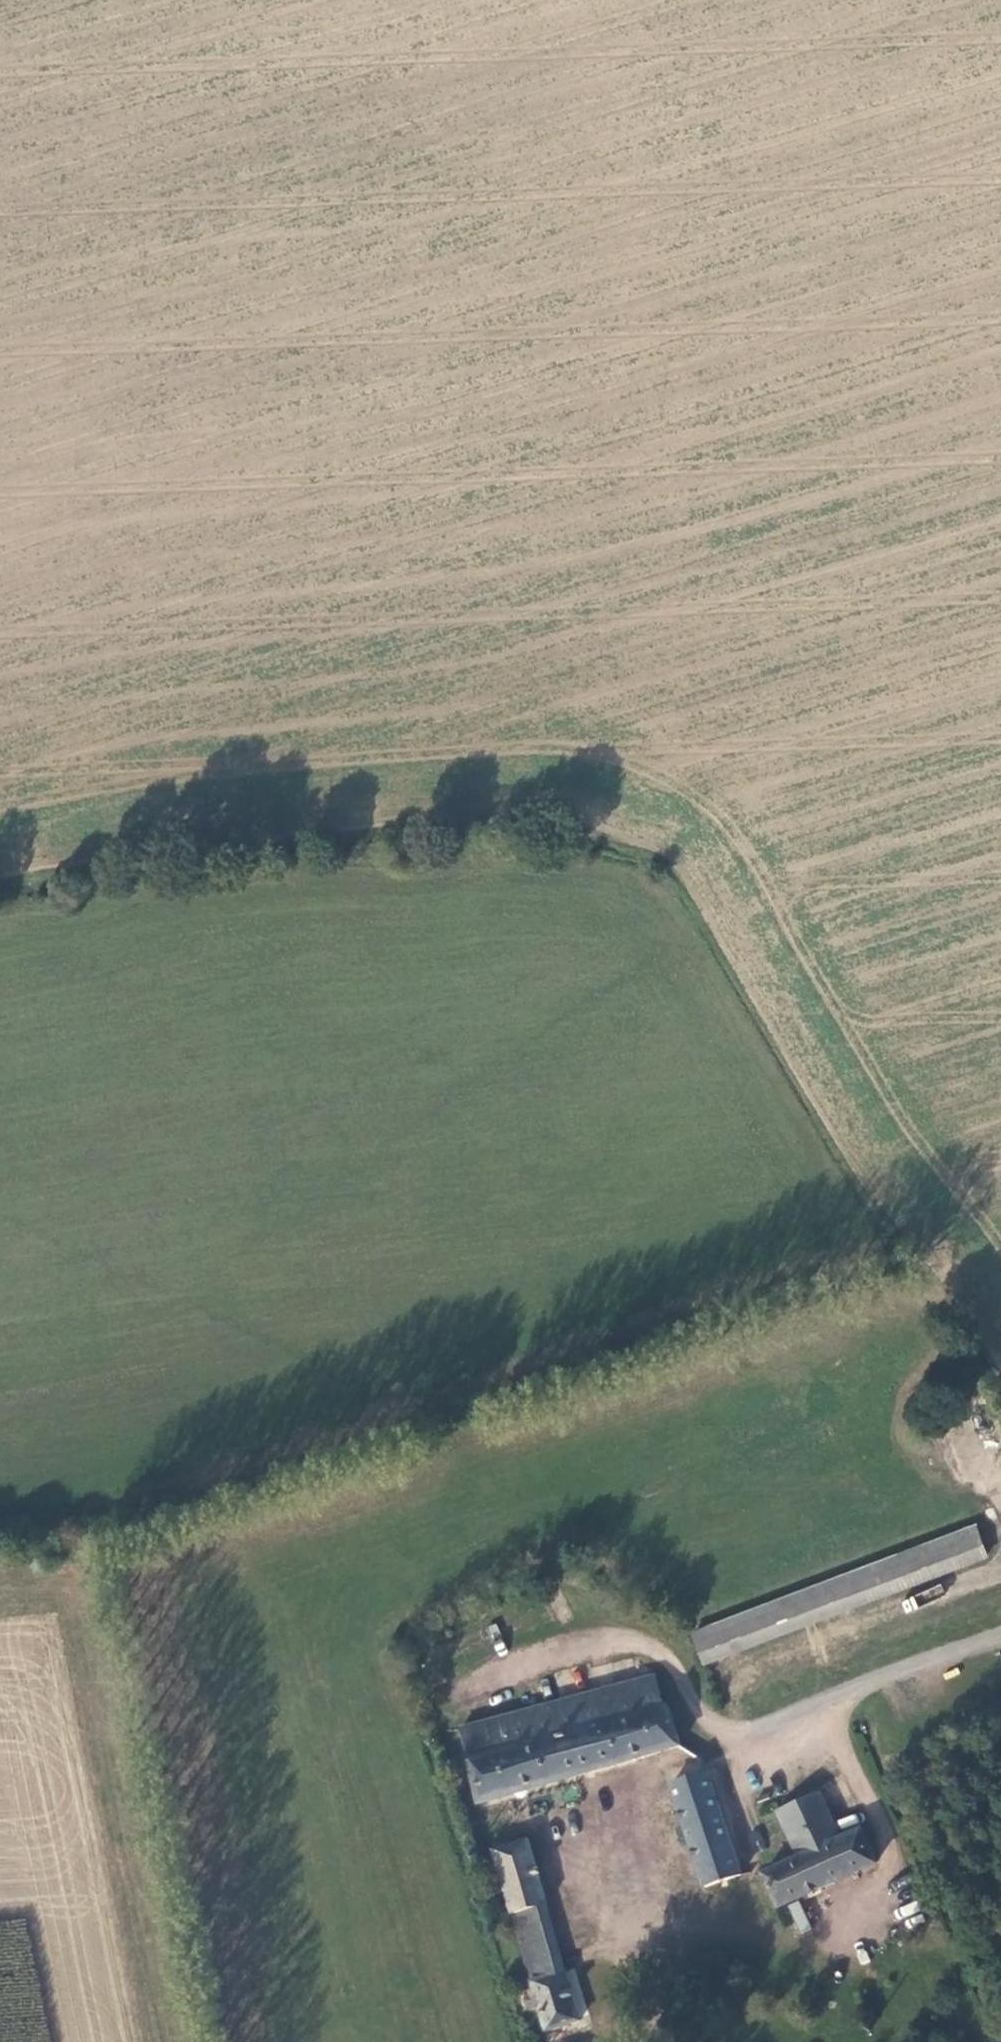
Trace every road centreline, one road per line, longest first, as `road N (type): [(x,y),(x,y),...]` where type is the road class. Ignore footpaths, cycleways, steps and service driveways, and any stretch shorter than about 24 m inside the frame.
road 1 (unclassified): [(1000,1639),(740,1734)]

